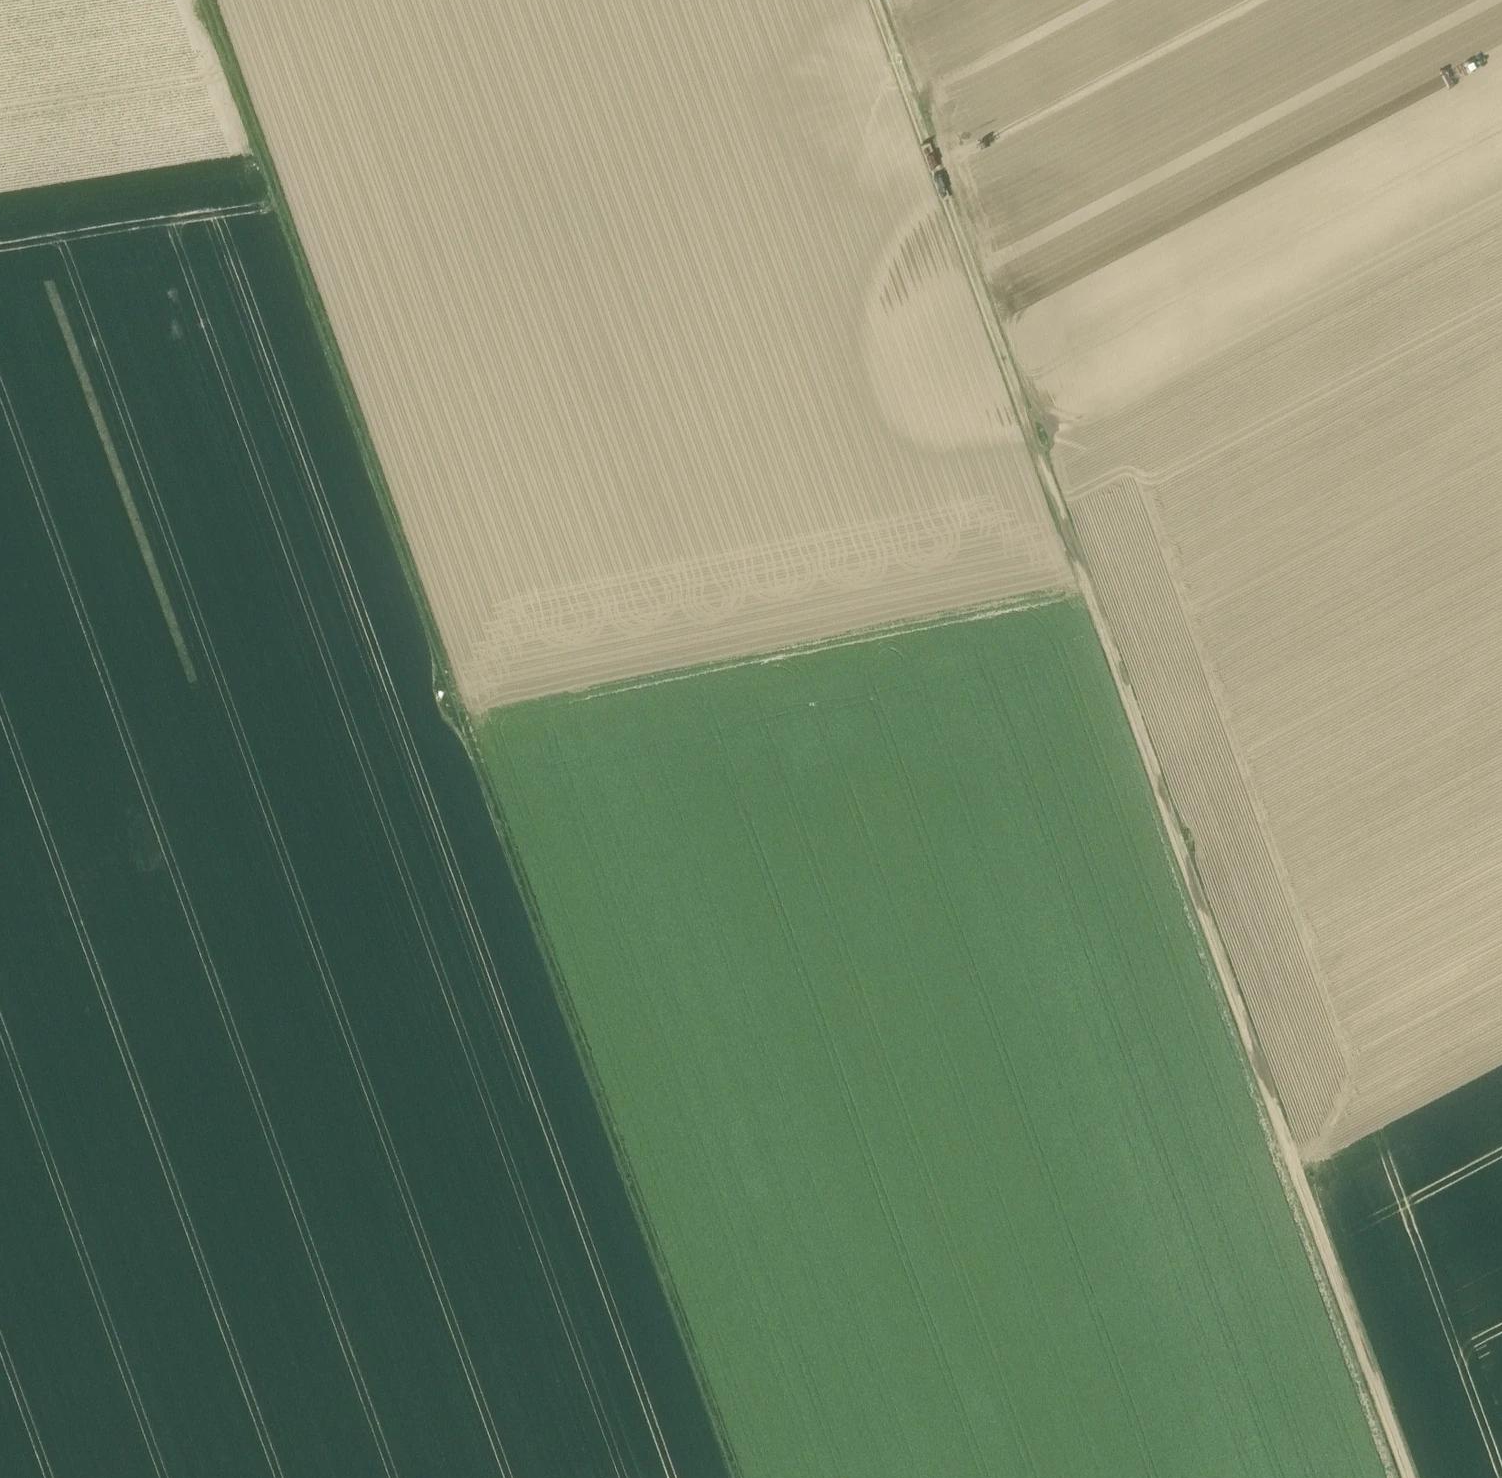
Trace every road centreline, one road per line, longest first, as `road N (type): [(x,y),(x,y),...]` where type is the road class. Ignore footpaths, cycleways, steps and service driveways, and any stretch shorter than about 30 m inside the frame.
road 1 (track): [(1408,1477),(874,0)]
road 2 (track): [(741,1477),(207,0)]

